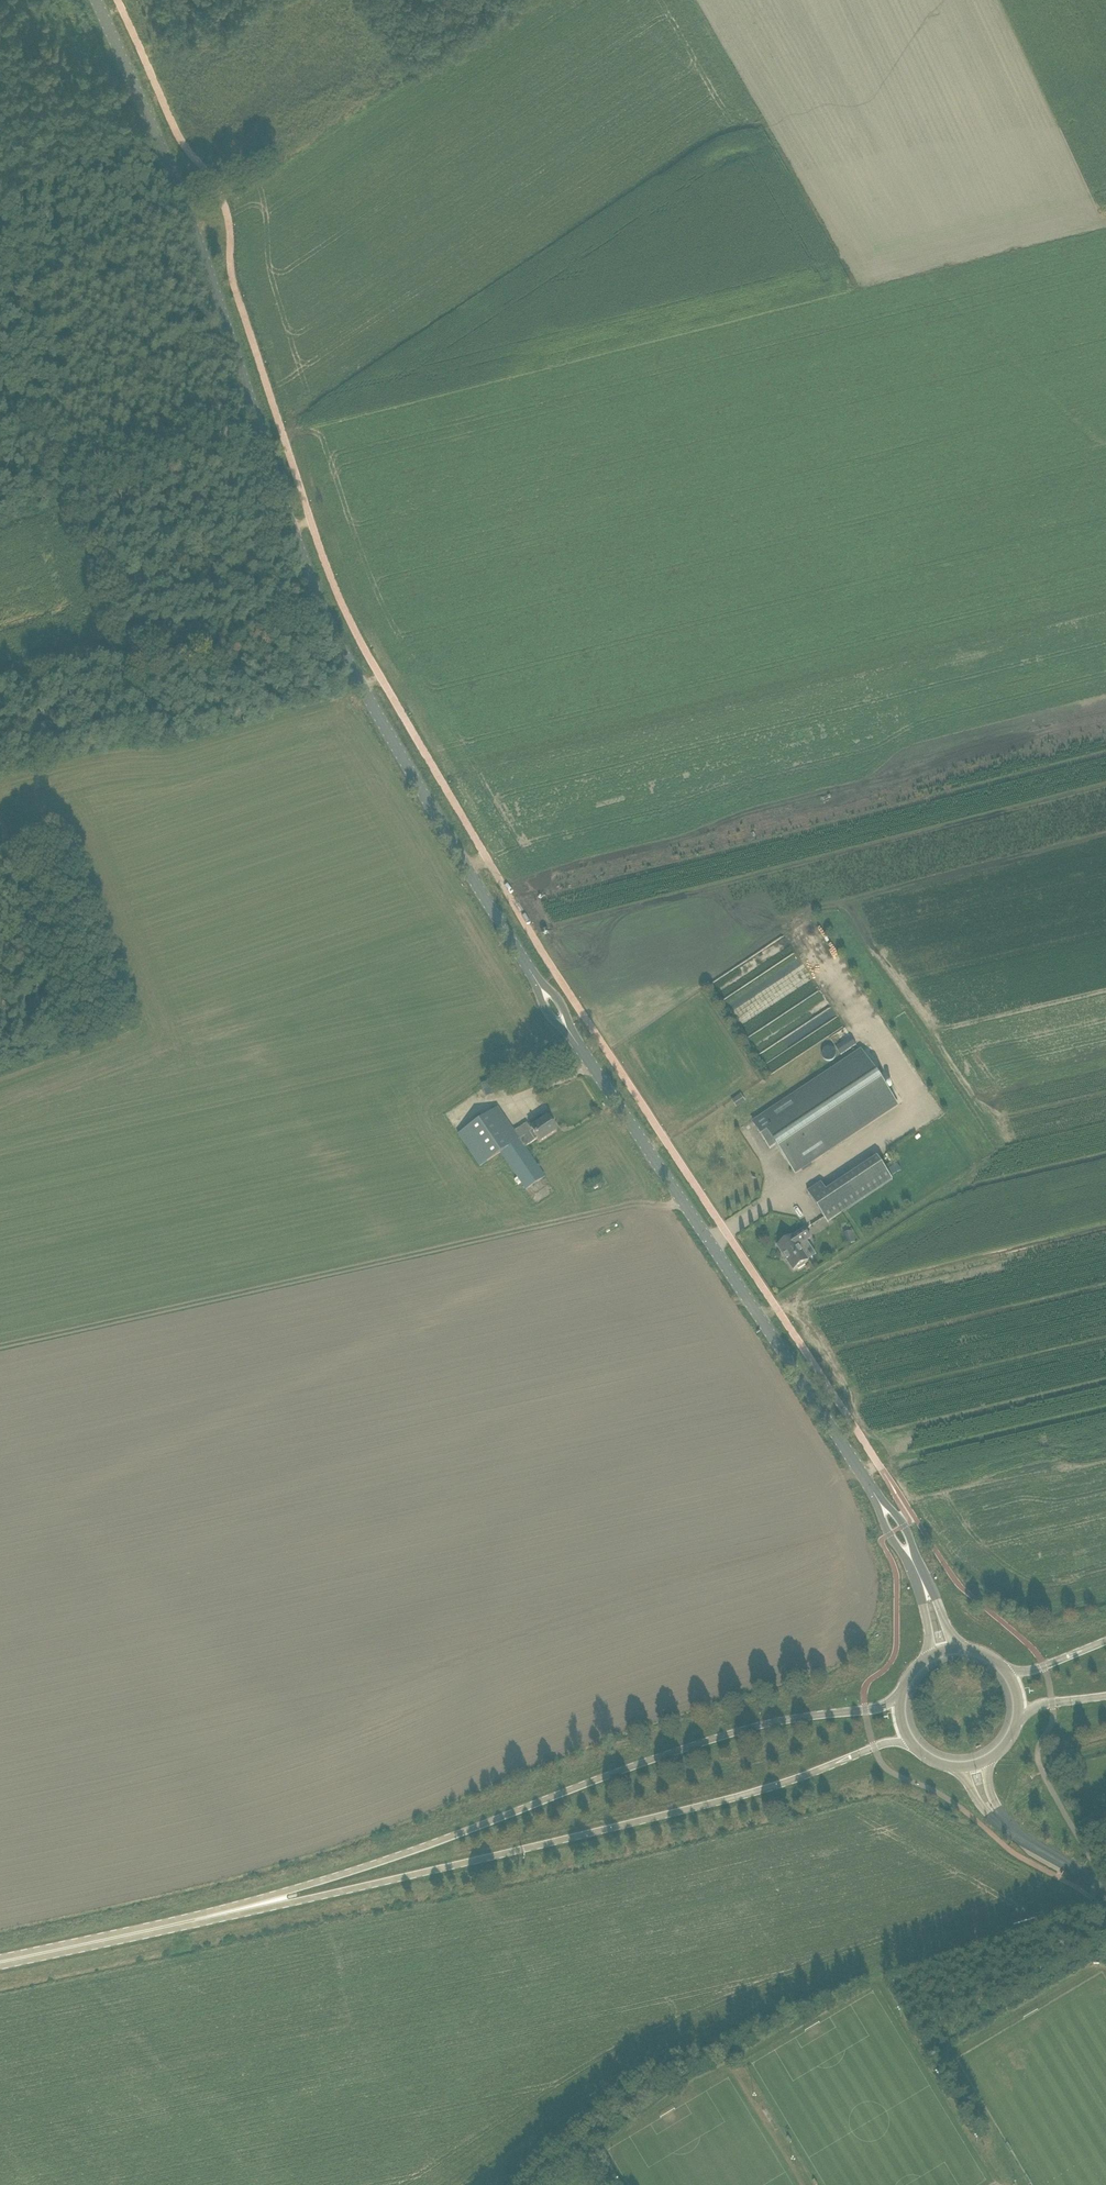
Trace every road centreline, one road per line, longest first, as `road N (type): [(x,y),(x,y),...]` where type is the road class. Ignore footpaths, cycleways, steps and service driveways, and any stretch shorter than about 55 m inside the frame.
road 1 (tertiary): [(538,982),(344,654),(157,135),(94,0)]
road 2 (primary): [(901,1697),(883,1708),(761,1727),(695,1748),(244,1909)]
road 3 (primary): [(244,1909),(592,1835),(910,1744)]
road 4 (tertiary): [(876,1494),(569,1031)]
road 5 (track): [(279,479),(230,489),(211,505),(190,570),(146,581),(131,575),(114,523),(151,504),(198,510)]
road 6 (track): [(142,746),(121,674),(133,662),(323,606)]
road 7 (track): [(229,337),(40,428),(36,438),(64,494)]
road 8 (primary): [(0,1964),(244,1909)]
road 9 (track): [(185,209),(0,305)]

